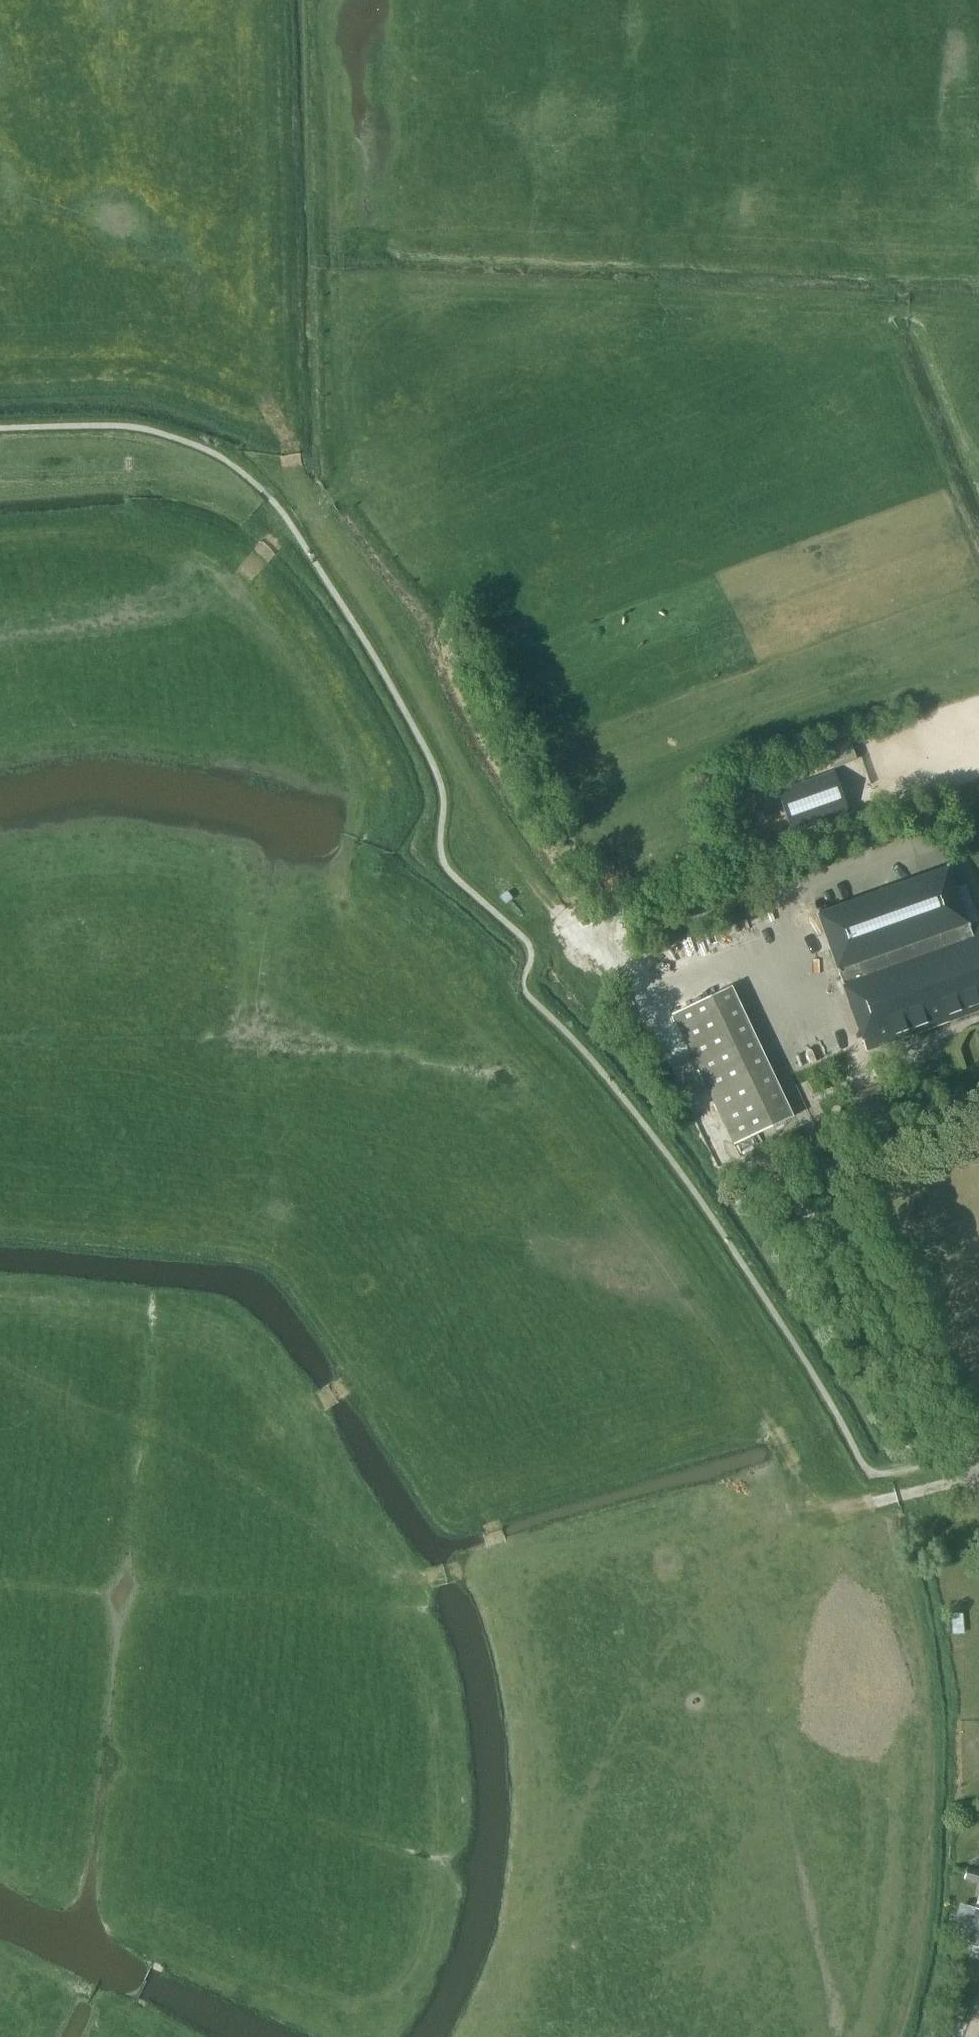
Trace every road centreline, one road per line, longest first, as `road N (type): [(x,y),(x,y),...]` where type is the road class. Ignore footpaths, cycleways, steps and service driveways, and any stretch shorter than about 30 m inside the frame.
road 1 (track): [(978,1487),(949,1480),(833,1504)]

